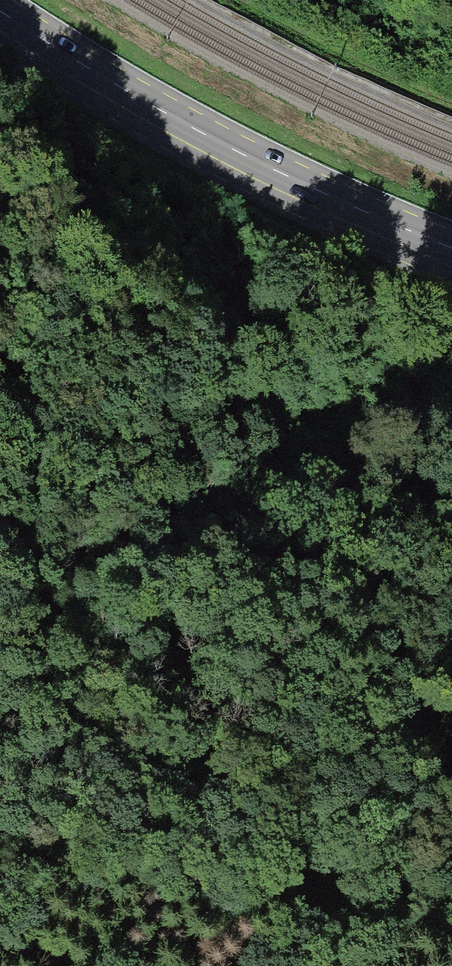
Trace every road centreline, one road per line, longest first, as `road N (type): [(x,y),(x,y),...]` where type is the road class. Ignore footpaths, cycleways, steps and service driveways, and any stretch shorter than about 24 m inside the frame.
road 1 (track): [(451,631),(232,579),(175,555),(70,443),(0,415)]
road 2 (primary): [(0,10),(240,152),(451,248)]
road 3 (track): [(0,693),(377,900),(451,921)]

